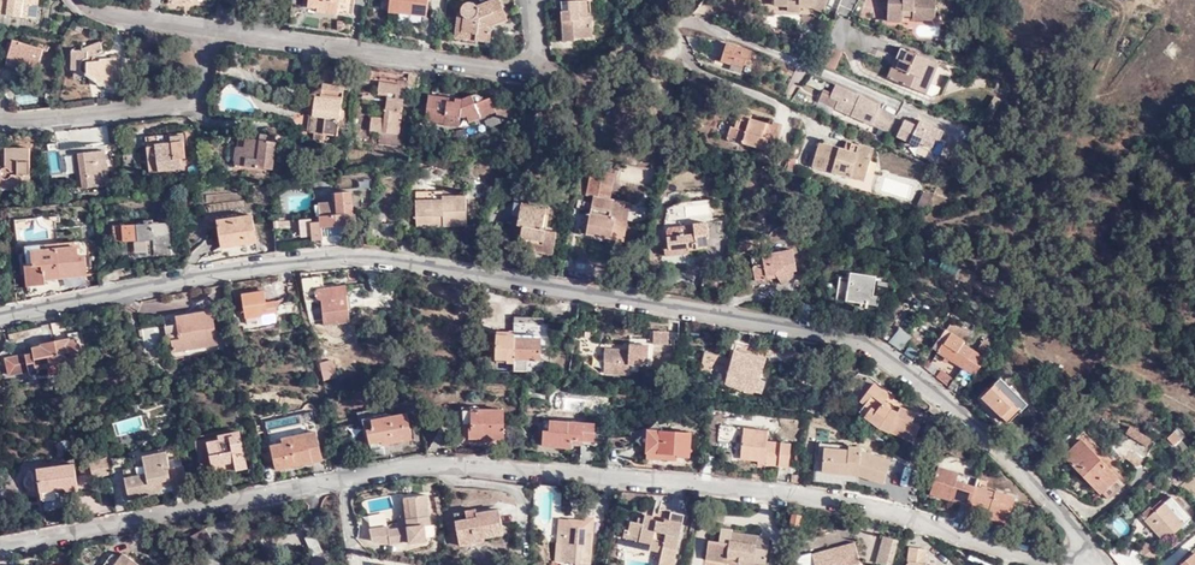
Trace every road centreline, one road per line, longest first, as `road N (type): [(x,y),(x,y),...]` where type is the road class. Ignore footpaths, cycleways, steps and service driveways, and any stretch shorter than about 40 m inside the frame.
road 1 (residential): [(1099,560),(1005,449),(919,377),(844,337),(346,256),(196,274),(0,319)]
road 2 (residential): [(0,548),(457,464),(809,495),(1064,564)]
road 3 (residential): [(209,31),(520,74),(536,67)]
road 4 (residential): [(0,119),(188,103),(202,88),(209,31)]
road 5 (residential): [(536,67),(565,81),(680,58)]
road 6 (residential): [(84,0),(209,31)]

